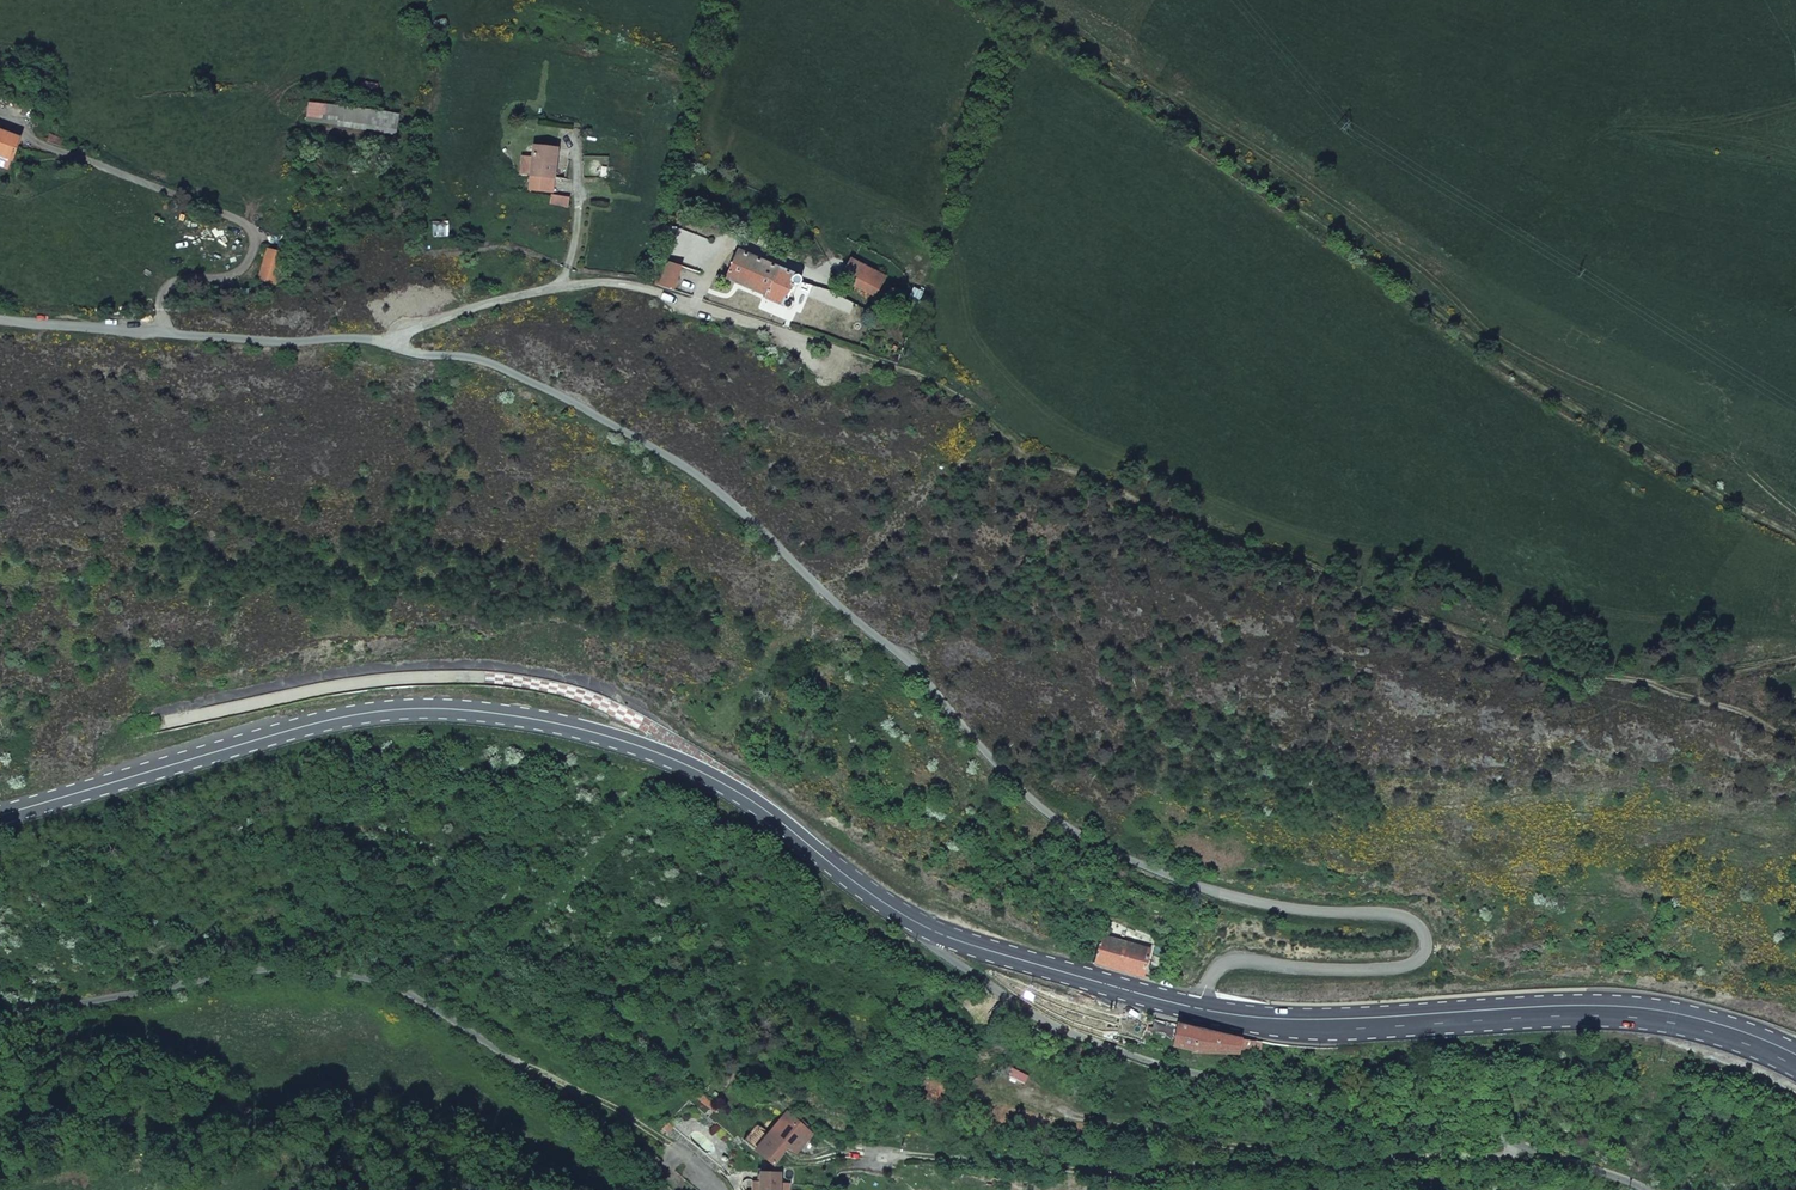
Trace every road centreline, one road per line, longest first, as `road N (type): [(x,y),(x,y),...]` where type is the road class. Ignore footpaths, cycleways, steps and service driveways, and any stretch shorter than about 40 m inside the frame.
road 1 (unclassified): [(1194,1007),(1230,964),(1405,971),(1429,960),(1431,941),(1416,922),(1394,917),(1254,903),(1200,887),(1070,832),(984,754),(917,673),(698,476),(539,385),(477,360),(416,356),(388,341)]
road 2 (primary): [(0,815),(319,722),(462,709),(576,727),(666,755),(769,812),(920,923)]
road 3 (track): [(895,368),(1533,651),(1717,666),(1795,643)]
road 4 (track): [(1026,0),(1666,460),(1795,530)]
road 5 (unclassified): [(1647,1189),(1554,1153),(1138,1057),(1035,1012),(969,972),(934,948),(920,923)]
road 6 (residential): [(0,1022),(242,972),(369,981),(436,1010),(501,1054),(663,1189)]
road 7 (primary): [(1194,1007),(1302,1024),(1621,1010),(1725,1030),(1795,1060)]
road 8 (unclassified): [(388,341),(517,295),(618,286),(895,368)]
road 9 (unclassified): [(0,320),(216,339),(388,341)]
road 10 (primary): [(920,923),(1194,1007)]
road 11 (track): [(1650,661),(1795,725)]

